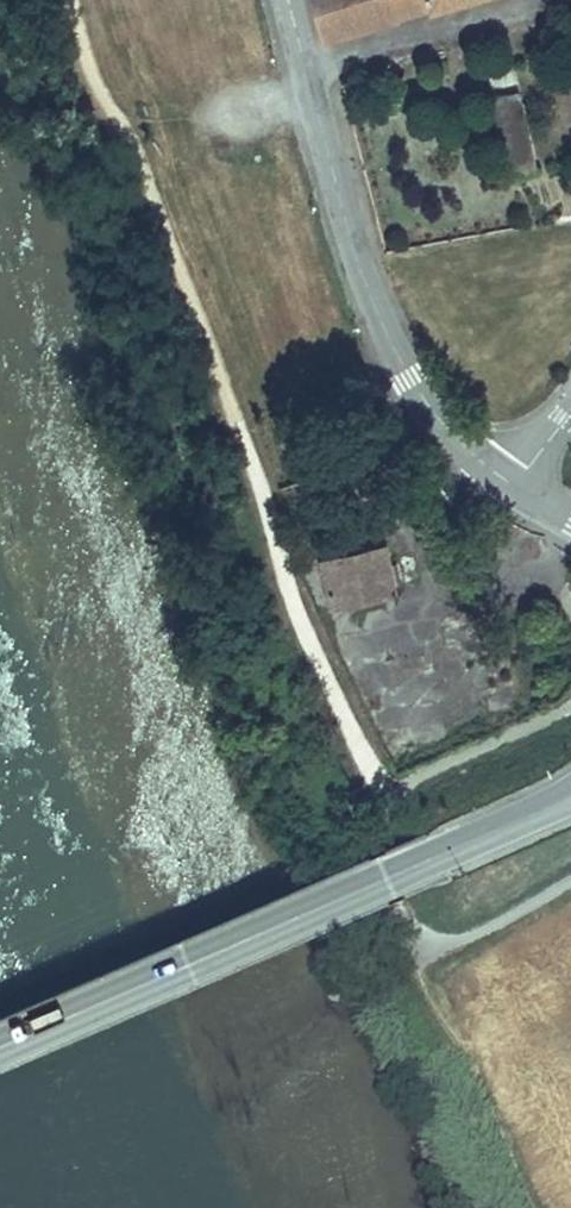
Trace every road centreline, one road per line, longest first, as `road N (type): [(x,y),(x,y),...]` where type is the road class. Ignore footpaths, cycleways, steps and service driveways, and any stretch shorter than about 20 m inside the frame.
road 1 (tertiary): [(513,486),(442,423),(410,379),(380,314),(289,0)]
road 2 (secondary): [(0,1045),(435,857)]

